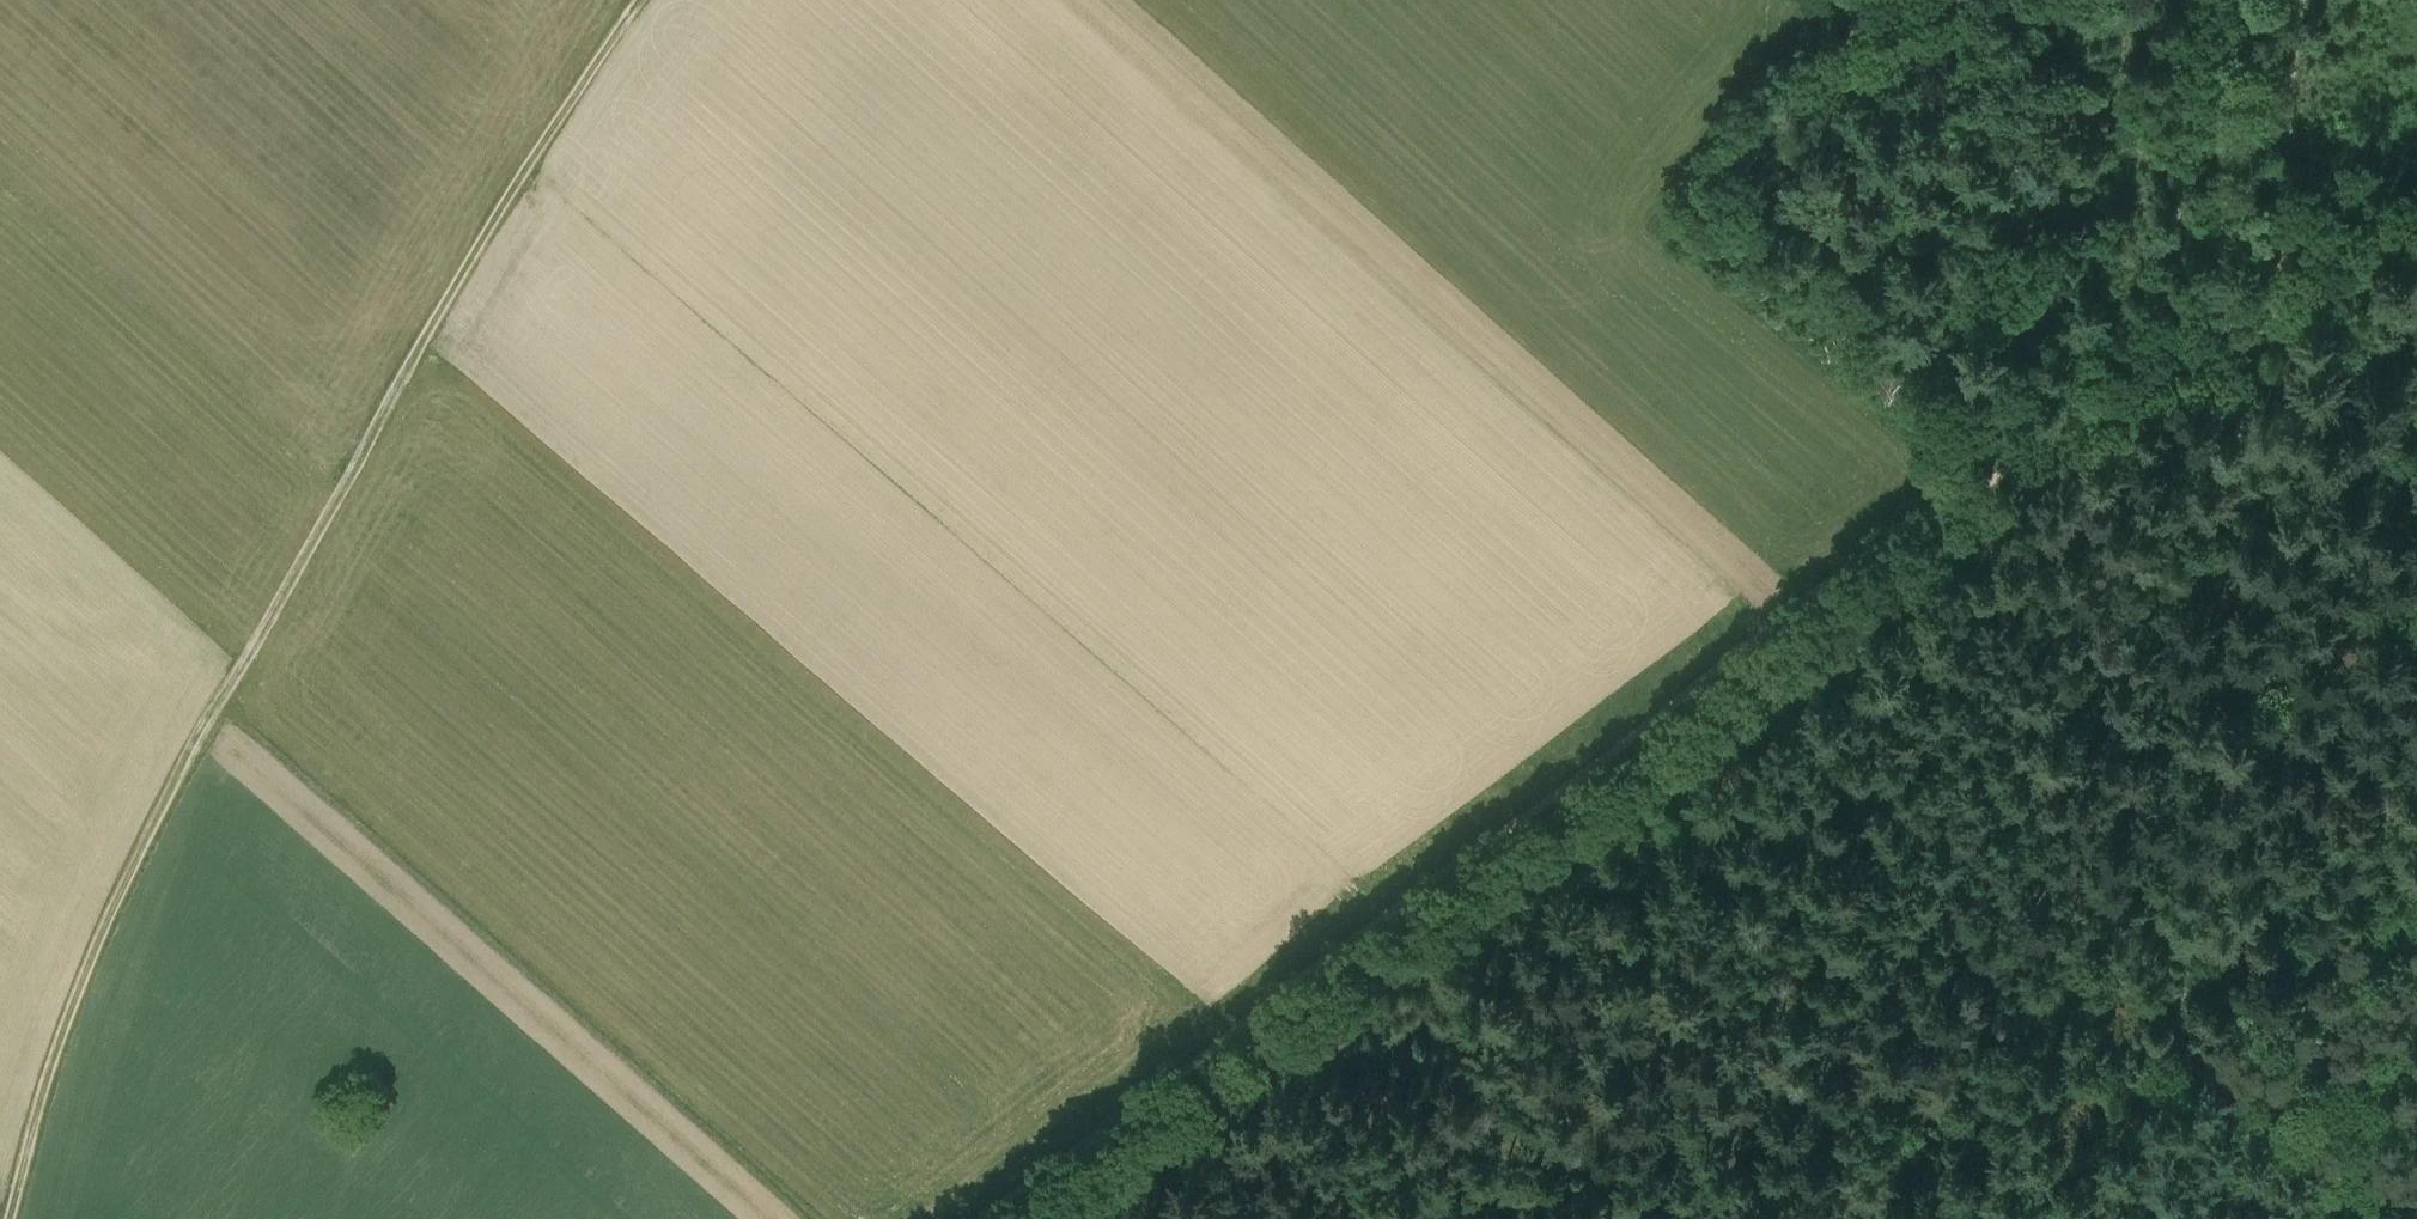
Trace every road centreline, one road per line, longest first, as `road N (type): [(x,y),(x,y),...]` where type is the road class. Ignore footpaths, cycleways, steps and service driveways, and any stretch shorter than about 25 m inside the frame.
road 1 (track): [(995,1218),(2055,445),(2211,346),(2416,238)]
road 2 (track): [(4,1218),(55,1038),(90,947),(239,673),(637,0)]
road 3 (track): [(2015,1218),(2182,1060),(2212,826),(2236,502),(2301,0)]

